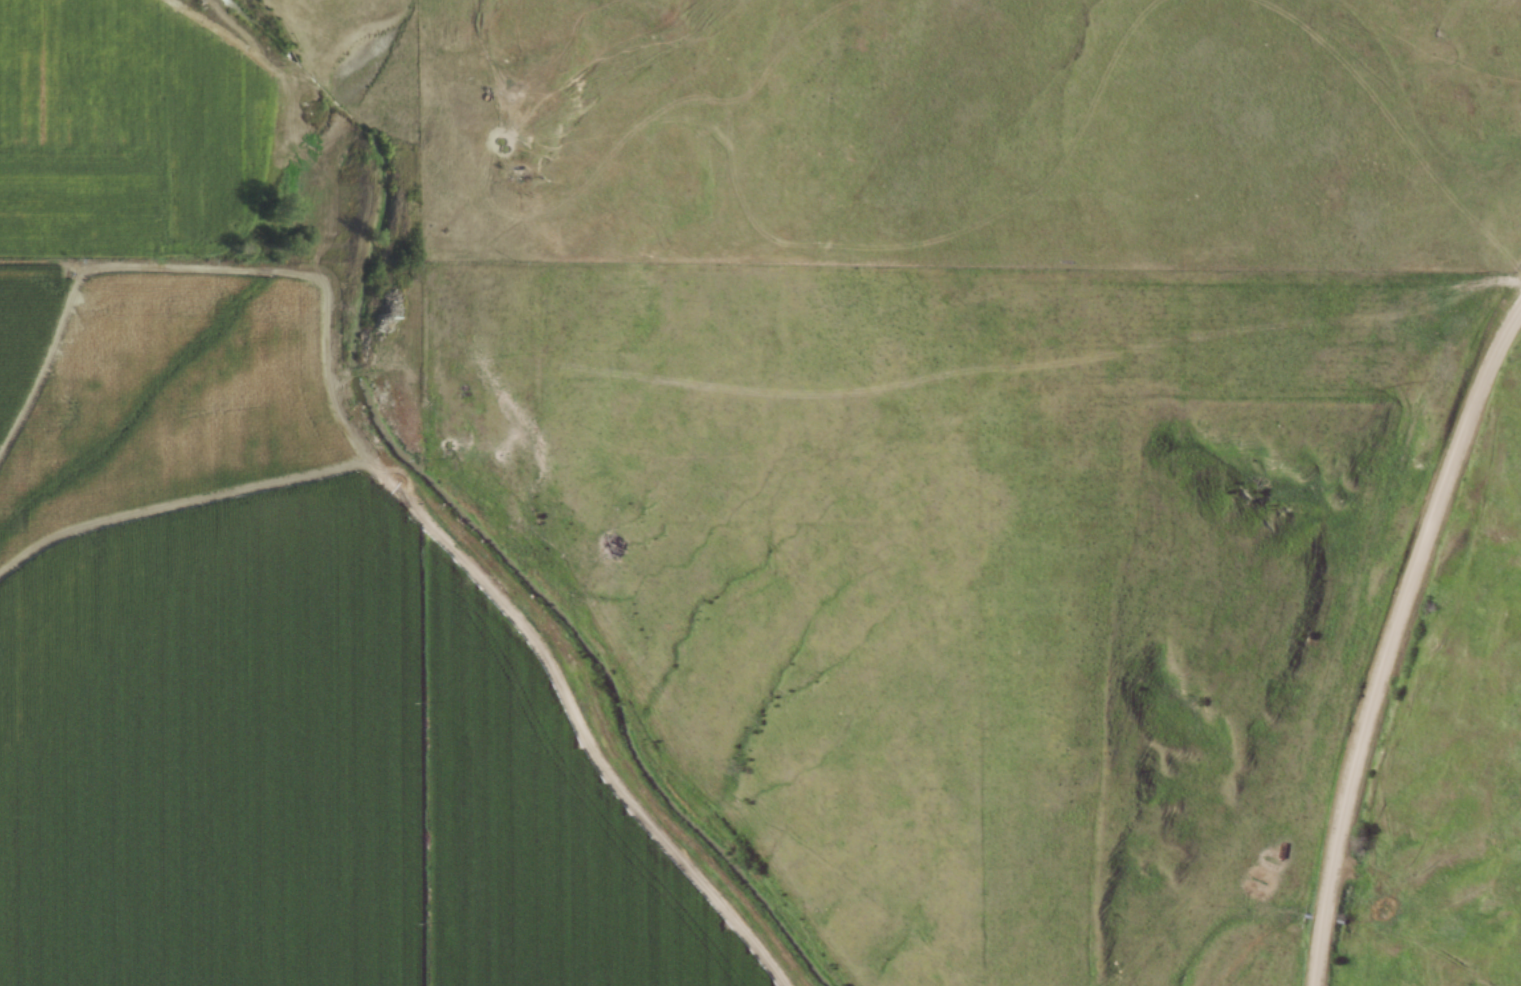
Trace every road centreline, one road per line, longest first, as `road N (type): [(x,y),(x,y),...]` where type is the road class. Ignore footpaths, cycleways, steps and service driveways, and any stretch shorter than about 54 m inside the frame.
road 1 (residential): [(1318,985),(1341,834),(1391,641),(1481,386),(1520,306)]

